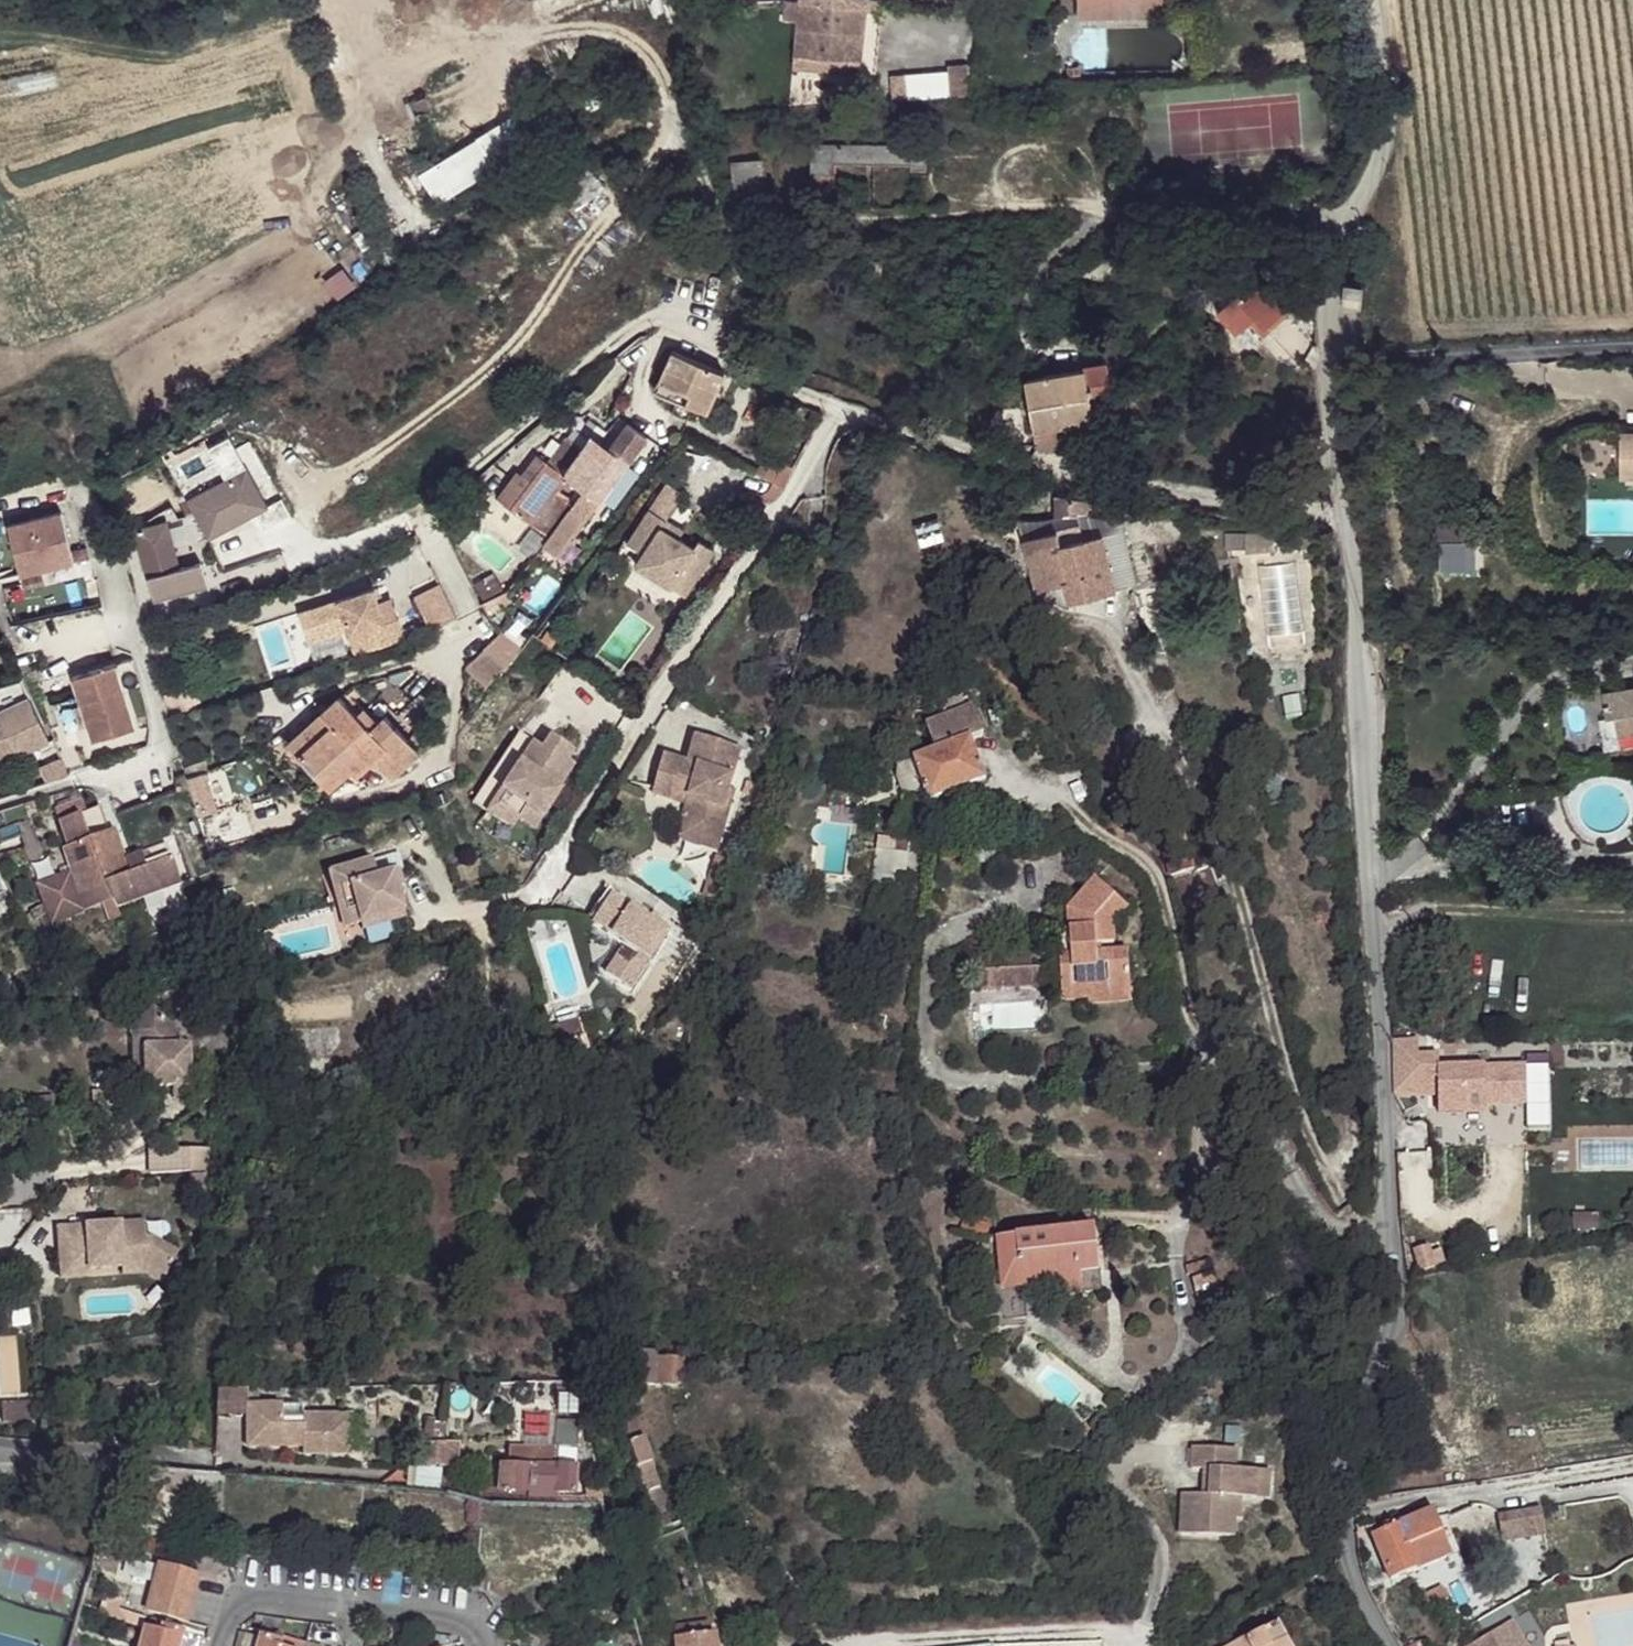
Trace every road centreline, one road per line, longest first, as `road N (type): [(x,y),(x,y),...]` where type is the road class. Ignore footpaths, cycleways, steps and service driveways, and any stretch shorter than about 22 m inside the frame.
road 1 (residential): [(1390,1645),(1347,1547),(1335,1480),(1358,1391),(1396,1300),(1370,889)]
road 2 (residential): [(671,331),(843,409),(1023,469),(1344,512)]
road 3 (residential): [(1344,512),(1329,378),(1340,218),(1368,191),(1396,98),(1373,0)]
road 4 (residential): [(1370,889),(1365,682),(1344,512)]
road 5 (residential): [(1370,889),(1529,692),(1593,663),(1632,659)]
road 6 (track): [(1332,359),(1632,347)]
road 7 (residential): [(0,1446),(178,1461)]
road 8 (residential): [(354,1611),(244,1598),(231,1610),(221,1645)]
road 9 (residential): [(483,1645),(461,1625),(354,1611)]

